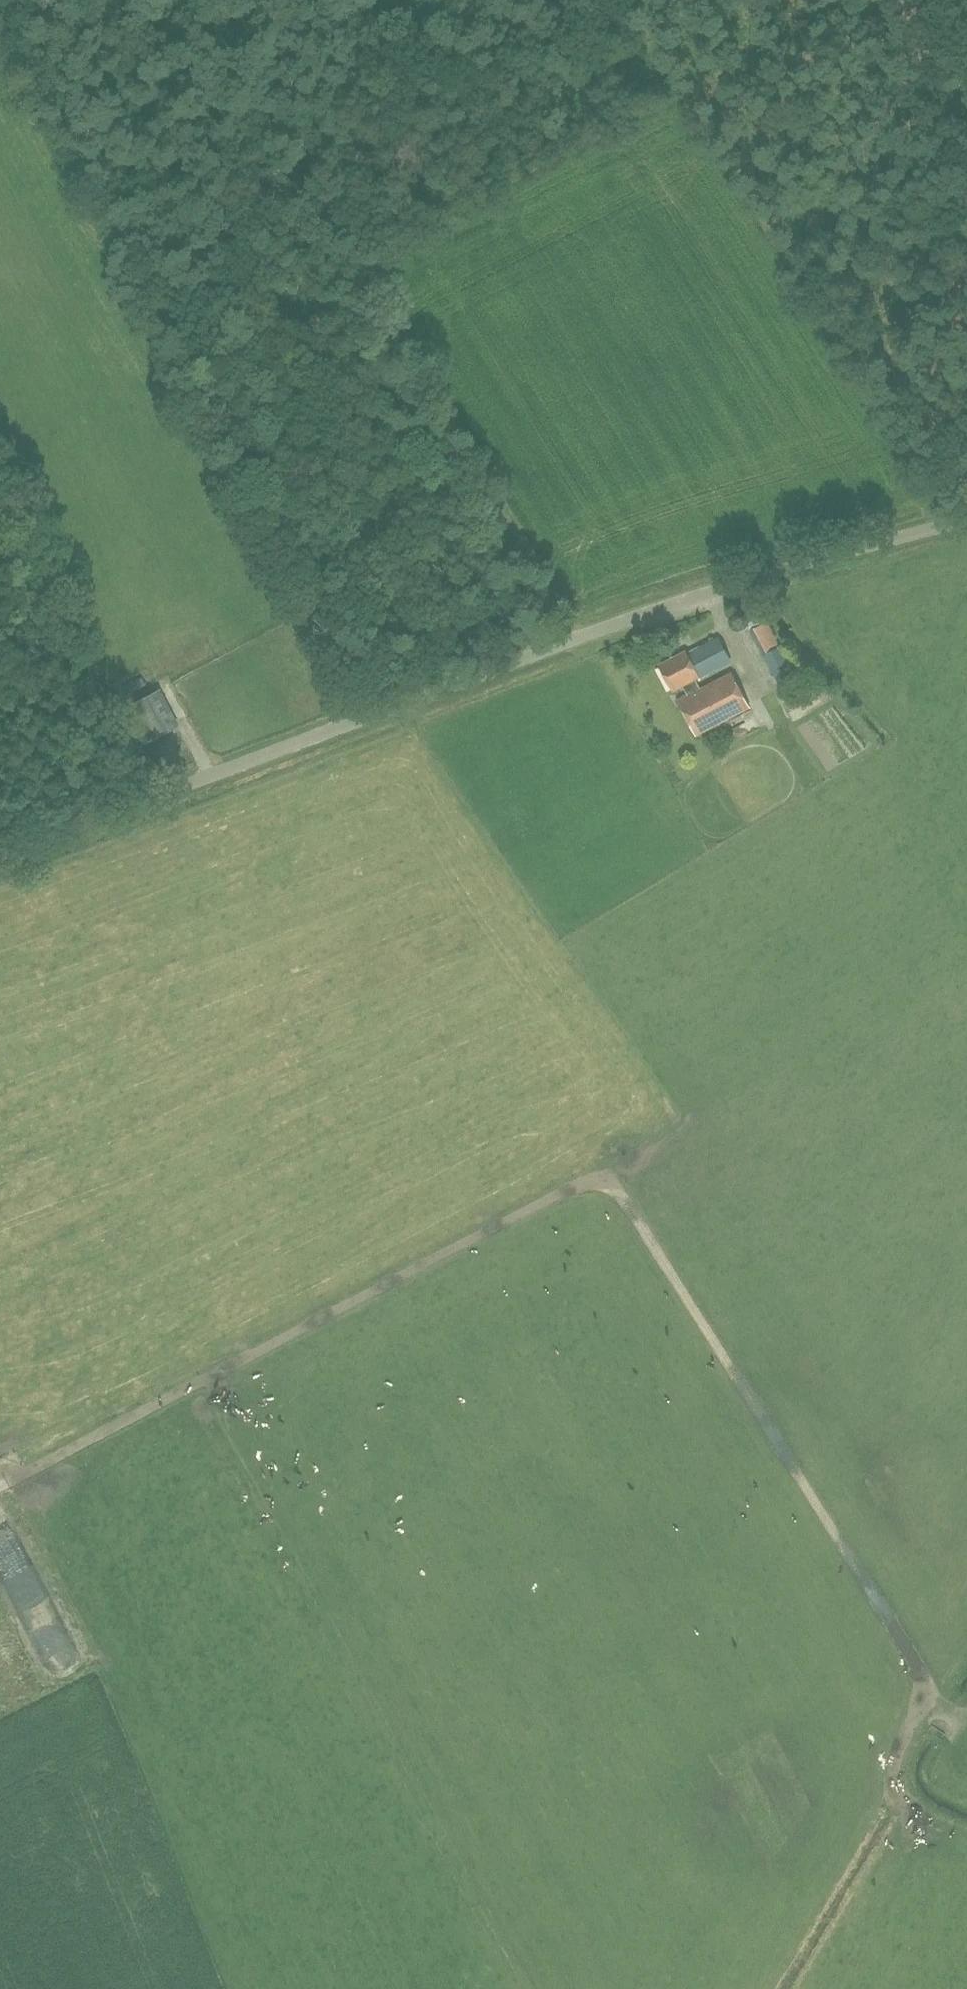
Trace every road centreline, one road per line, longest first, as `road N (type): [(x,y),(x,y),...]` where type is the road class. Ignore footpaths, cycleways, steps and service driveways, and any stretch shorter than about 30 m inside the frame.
road 1 (unclassified): [(0,856),(661,608),(966,516)]

